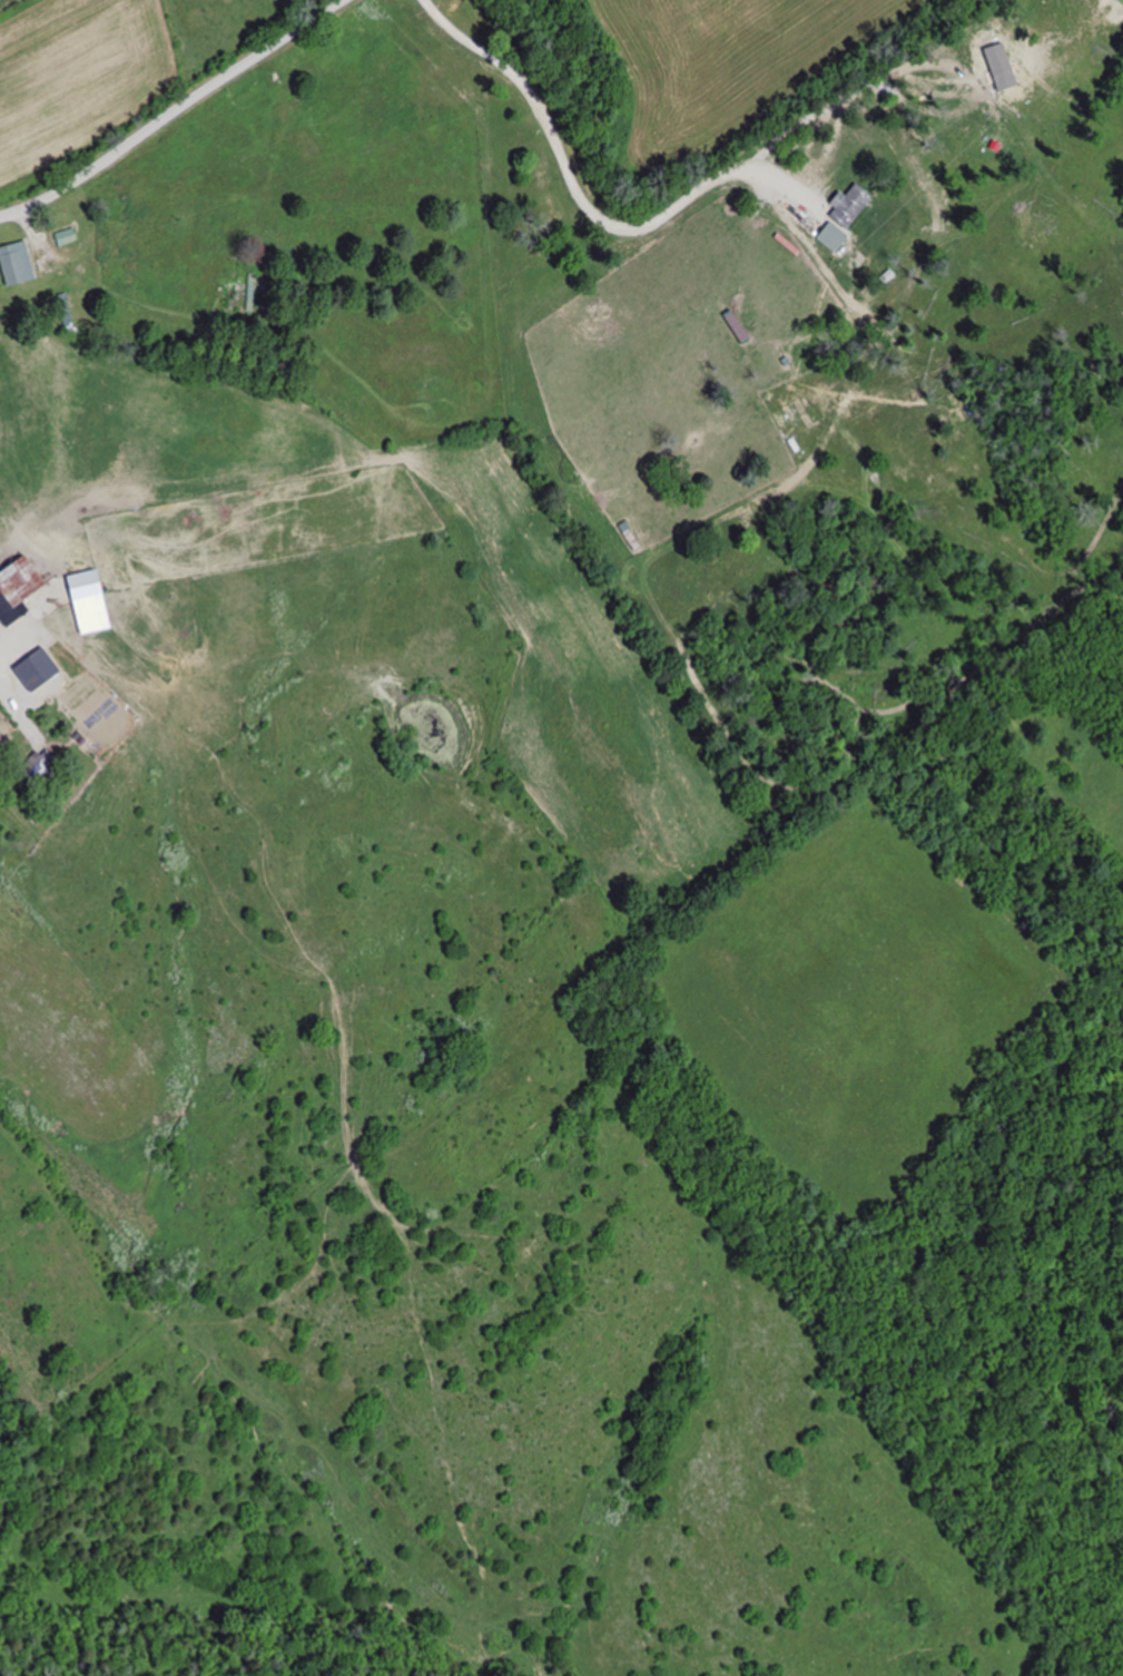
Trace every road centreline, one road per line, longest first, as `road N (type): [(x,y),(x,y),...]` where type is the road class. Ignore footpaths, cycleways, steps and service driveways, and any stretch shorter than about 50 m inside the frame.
road 1 (residential): [(0,215),(77,177),(341,0)]

